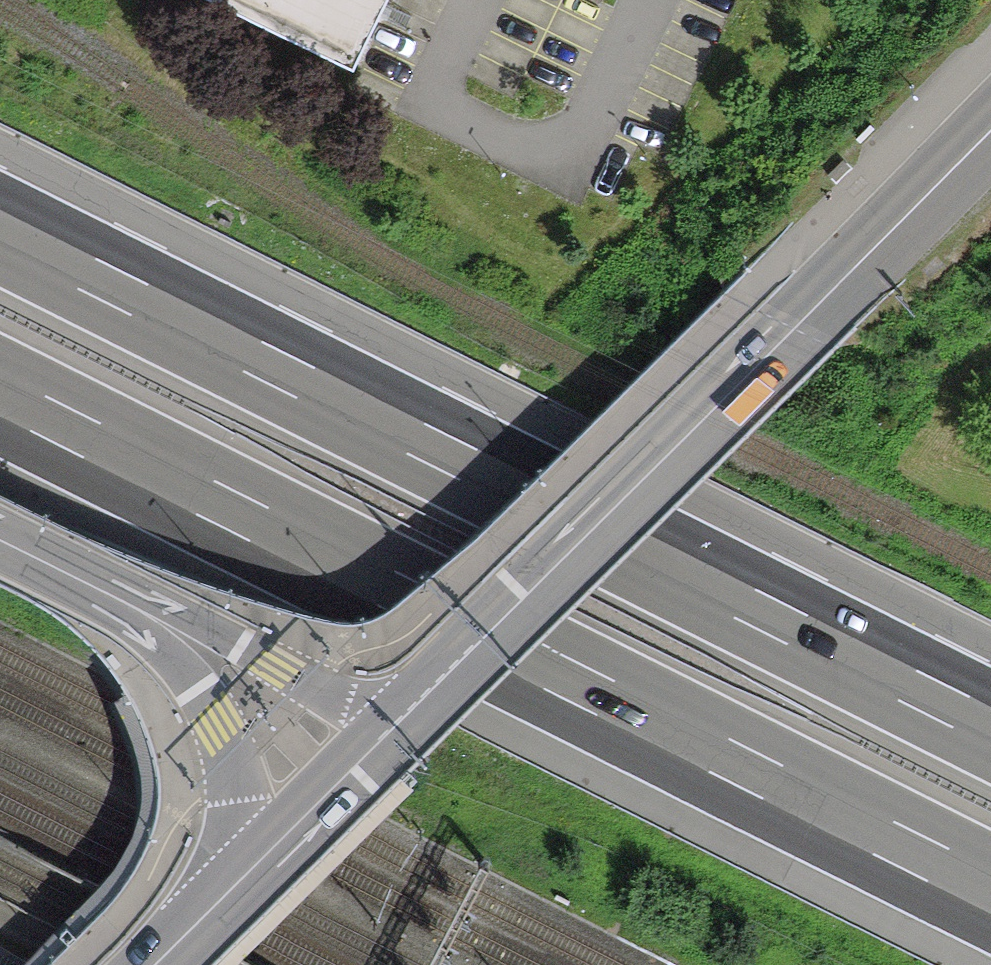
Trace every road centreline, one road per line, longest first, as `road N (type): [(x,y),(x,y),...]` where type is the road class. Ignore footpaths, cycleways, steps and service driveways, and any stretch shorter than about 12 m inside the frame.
road 1 (motorway): [(0,396),(990,893)]
road 2 (motorway): [(990,726),(0,229)]
road 3 (secondary): [(795,328),(393,729)]
road 4 (motorway): [(91,585),(171,656),(218,725),(239,799),(234,886)]
road 5 (motorway): [(91,585),(241,645),(393,729)]
road 6 (secondary): [(795,328),(990,133)]
road 7 (secondary): [(393,729),(234,886)]

